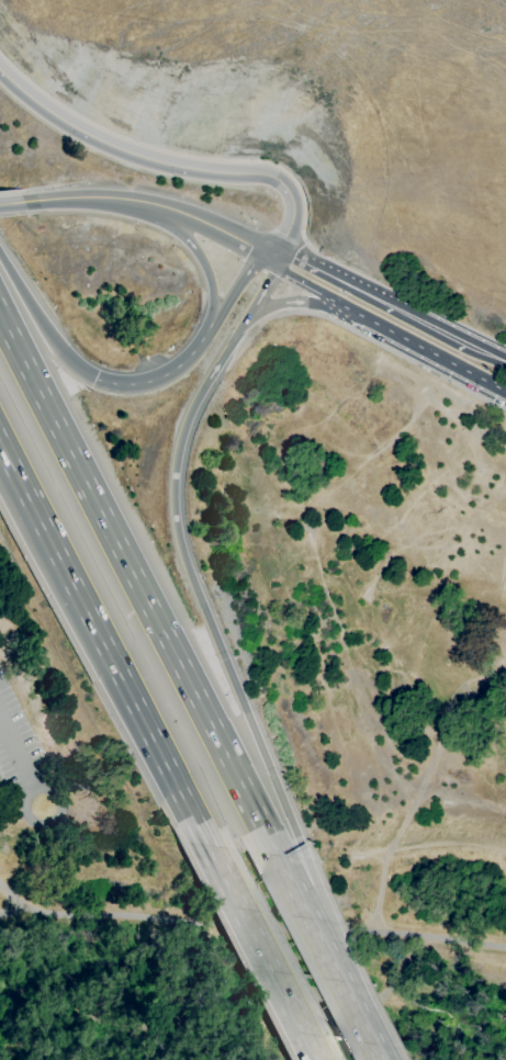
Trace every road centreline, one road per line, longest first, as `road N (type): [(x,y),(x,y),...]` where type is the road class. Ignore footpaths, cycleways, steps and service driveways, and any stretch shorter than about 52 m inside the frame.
road 1 (motorway): [(278,856),(0,314)]
road 2 (motorway): [(305,859),(189,574),(173,510),(184,427),(252,309)]
road 3 (motorway): [(0,445),(205,845)]
road 4 (tertiary): [(0,68),(66,122),(111,145),(155,161),(272,176),(294,199),(294,211),(268,252)]
road 5 (motorway): [(205,845),(316,1059)]
road 6 (secondary): [(471,341),(295,256),(268,252)]
road 7 (secondary): [(346,306),(505,392)]
road 8 (motorway): [(94,379),(57,347),(0,255)]
road 9 (motorway): [(217,312),(202,342),(172,372),(128,386),(94,379)]
road 10 (motorway): [(382,1059),(316,931)]
road 11 (motorway): [(148,203),(202,260),(217,312)]
road 12 (secondary): [(148,203),(268,252)]
road 13 (secondary): [(21,202),(148,203)]

